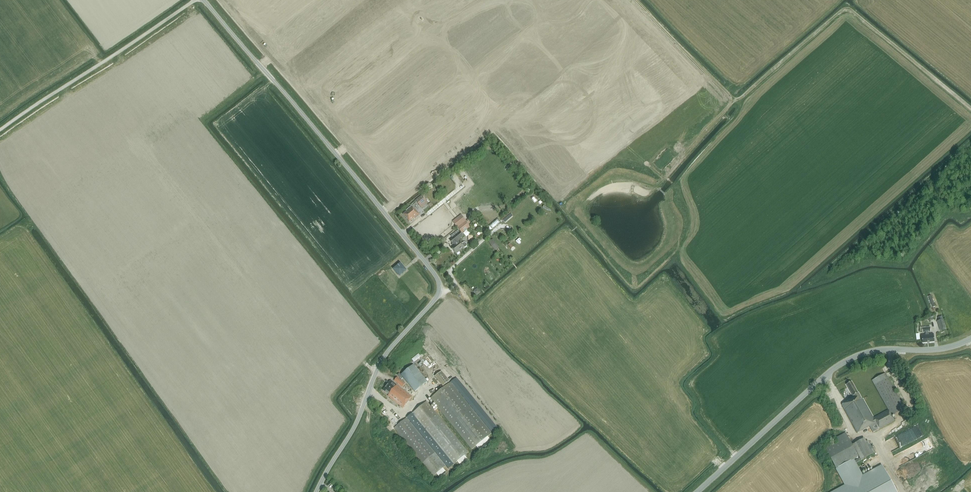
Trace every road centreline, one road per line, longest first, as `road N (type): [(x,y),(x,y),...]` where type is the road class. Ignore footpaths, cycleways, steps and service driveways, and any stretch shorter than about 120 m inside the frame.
road 1 (tertiary): [(316,491),(384,358),(437,298),(438,279),(203,0)]
road 2 (tertiary): [(699,491),(837,369),(878,352),(941,351),(970,342)]
road 3 (unclassified): [(33,107),(194,0)]

